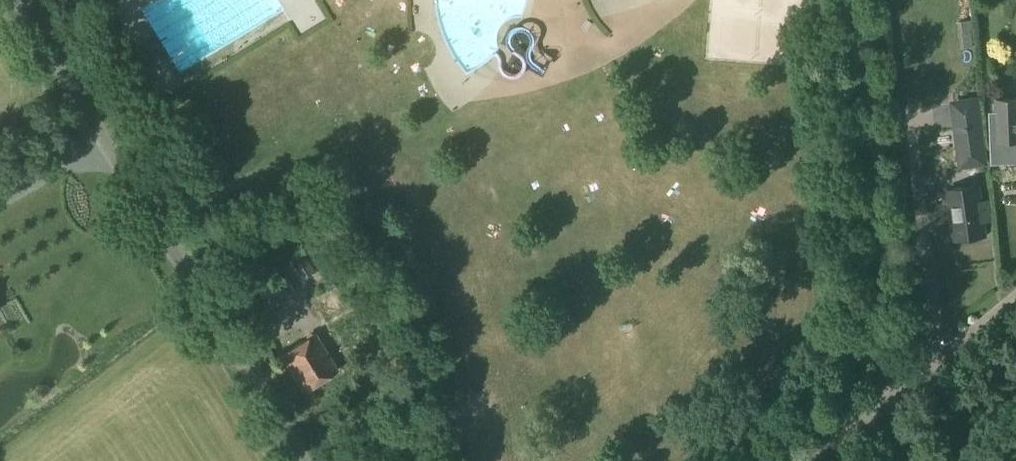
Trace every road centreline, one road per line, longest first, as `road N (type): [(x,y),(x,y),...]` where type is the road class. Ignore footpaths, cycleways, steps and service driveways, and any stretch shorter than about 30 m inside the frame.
road 1 (unclassified): [(304,460),(15,0)]
road 2 (unclassified): [(902,394),(853,0)]
road 3 (unclassified): [(902,394),(1015,303)]

